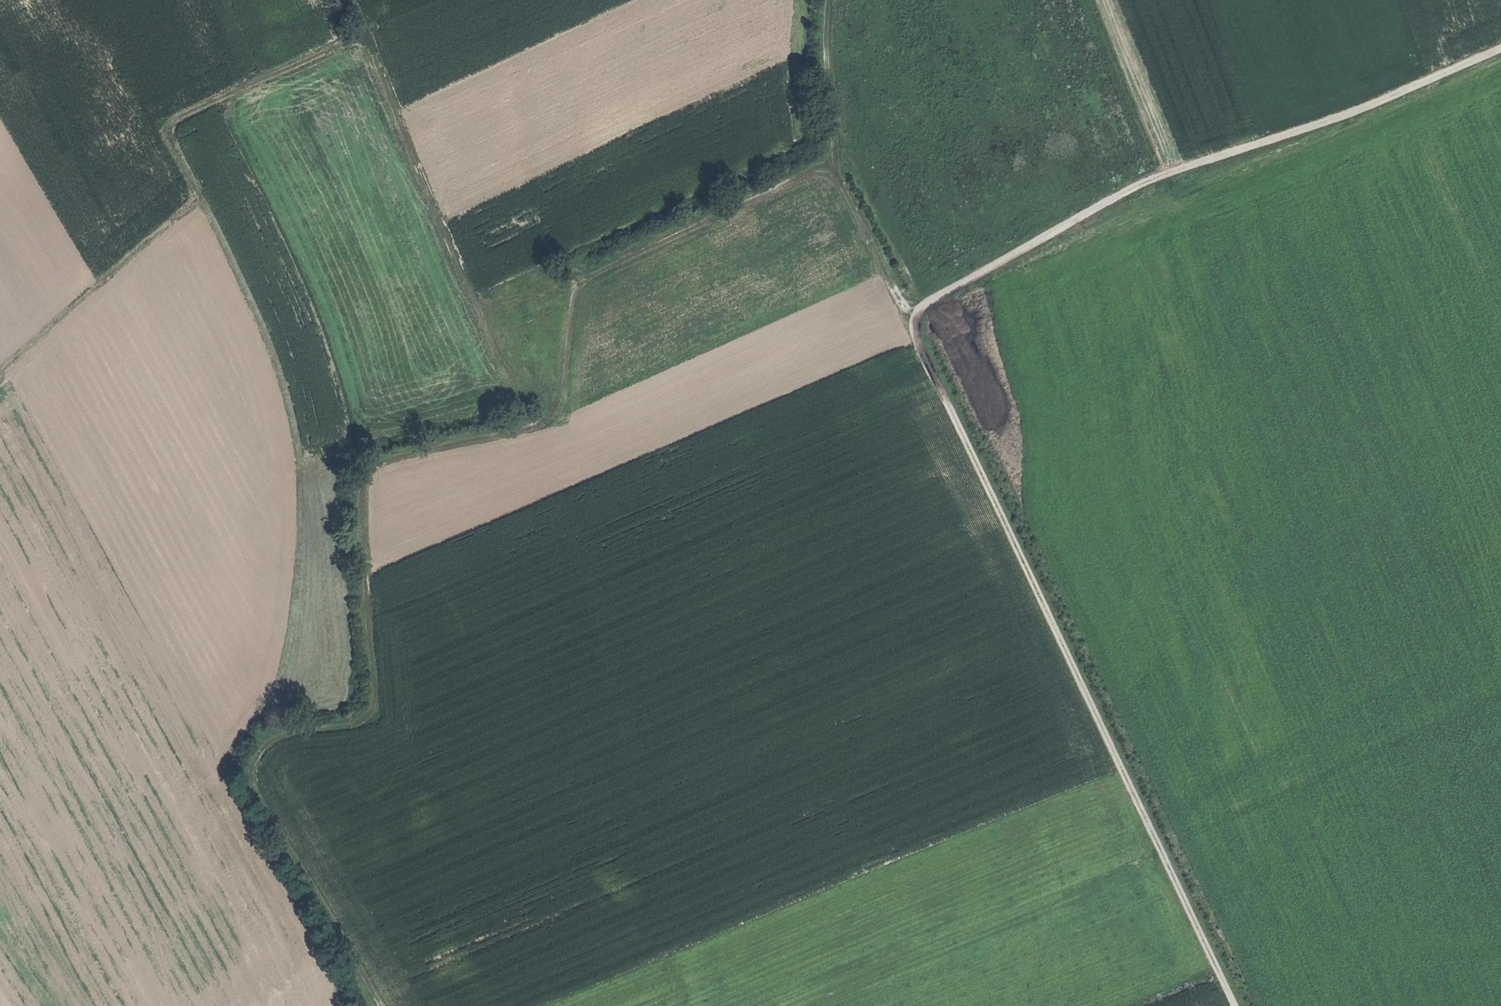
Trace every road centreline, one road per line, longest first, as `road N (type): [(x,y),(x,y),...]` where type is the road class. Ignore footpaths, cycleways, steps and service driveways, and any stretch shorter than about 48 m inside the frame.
road 1 (track): [(1239,1005),(917,342),(914,322)]
road 2 (track): [(1500,47),(1345,116),(1151,178),(924,306),(914,322)]
road 3 (track): [(914,322),(832,170),(829,0)]
road 4 (track): [(184,205),(0,371)]

